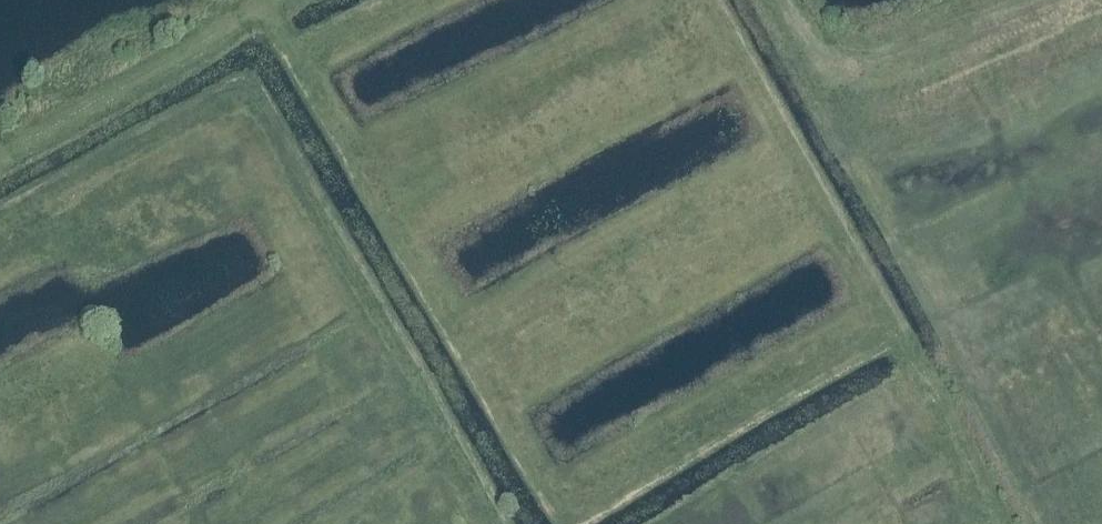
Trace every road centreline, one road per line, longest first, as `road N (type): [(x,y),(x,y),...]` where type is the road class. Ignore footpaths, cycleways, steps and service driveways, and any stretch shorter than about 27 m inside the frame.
road 1 (track): [(0,155),(275,0)]
road 2 (track): [(787,0),(834,61),(890,59),(1037,0)]

